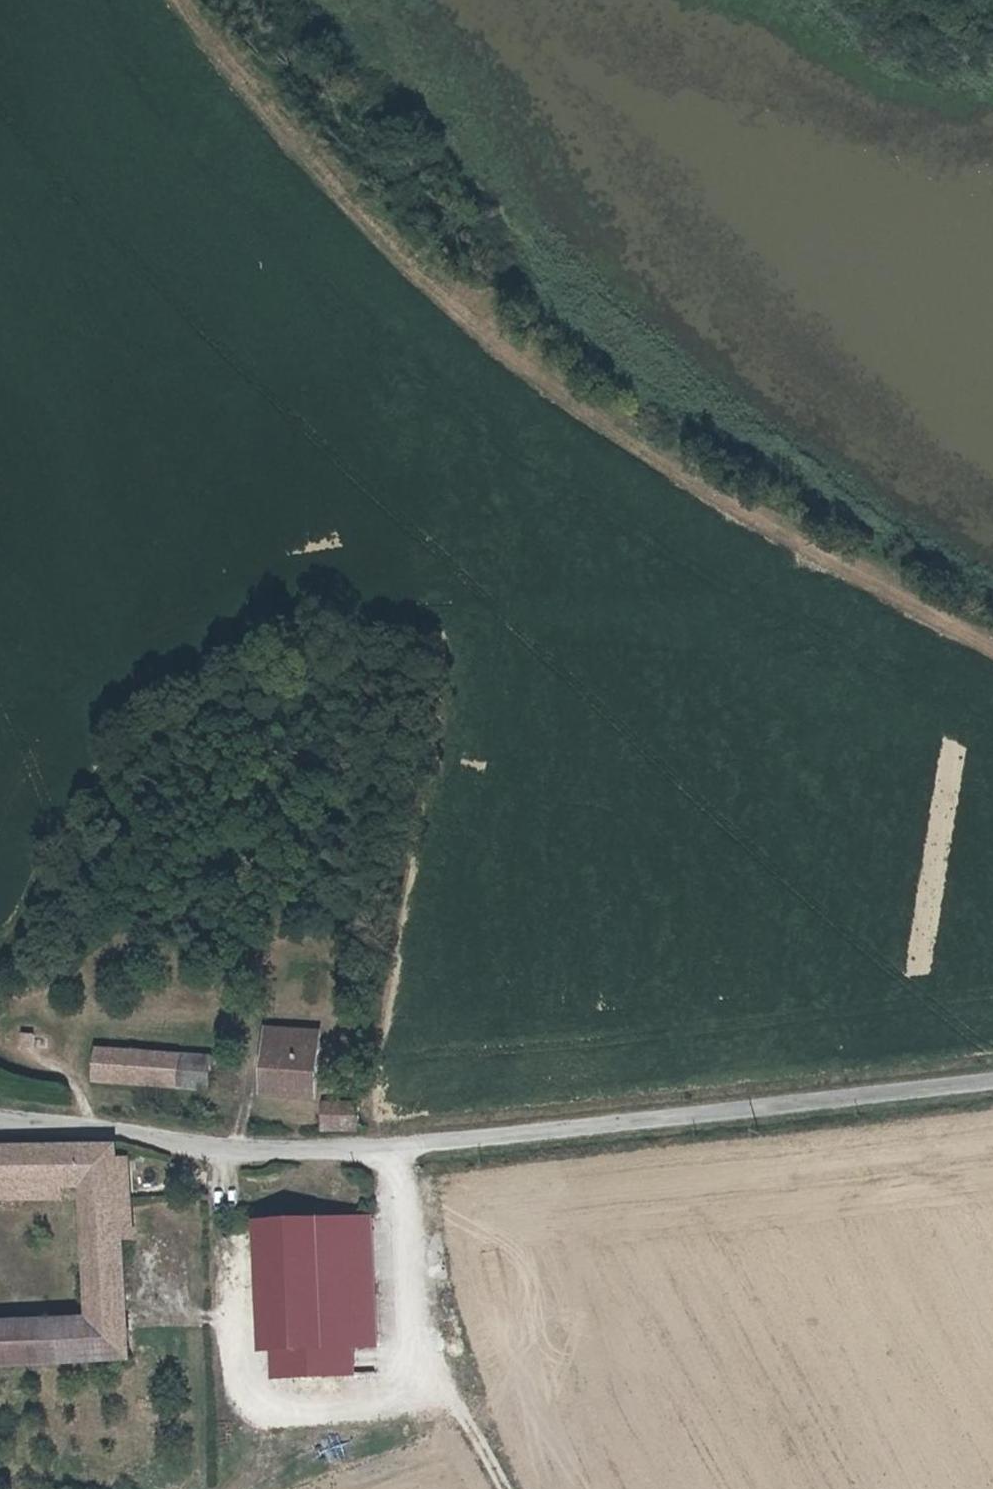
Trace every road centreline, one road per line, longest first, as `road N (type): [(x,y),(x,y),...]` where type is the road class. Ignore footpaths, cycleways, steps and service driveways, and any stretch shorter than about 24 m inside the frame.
road 1 (unclassified): [(992,1079),(412,1143),(221,1149),(136,1118),(0,1113)]
road 2 (track): [(412,1143),(461,1419),(499,1488)]

